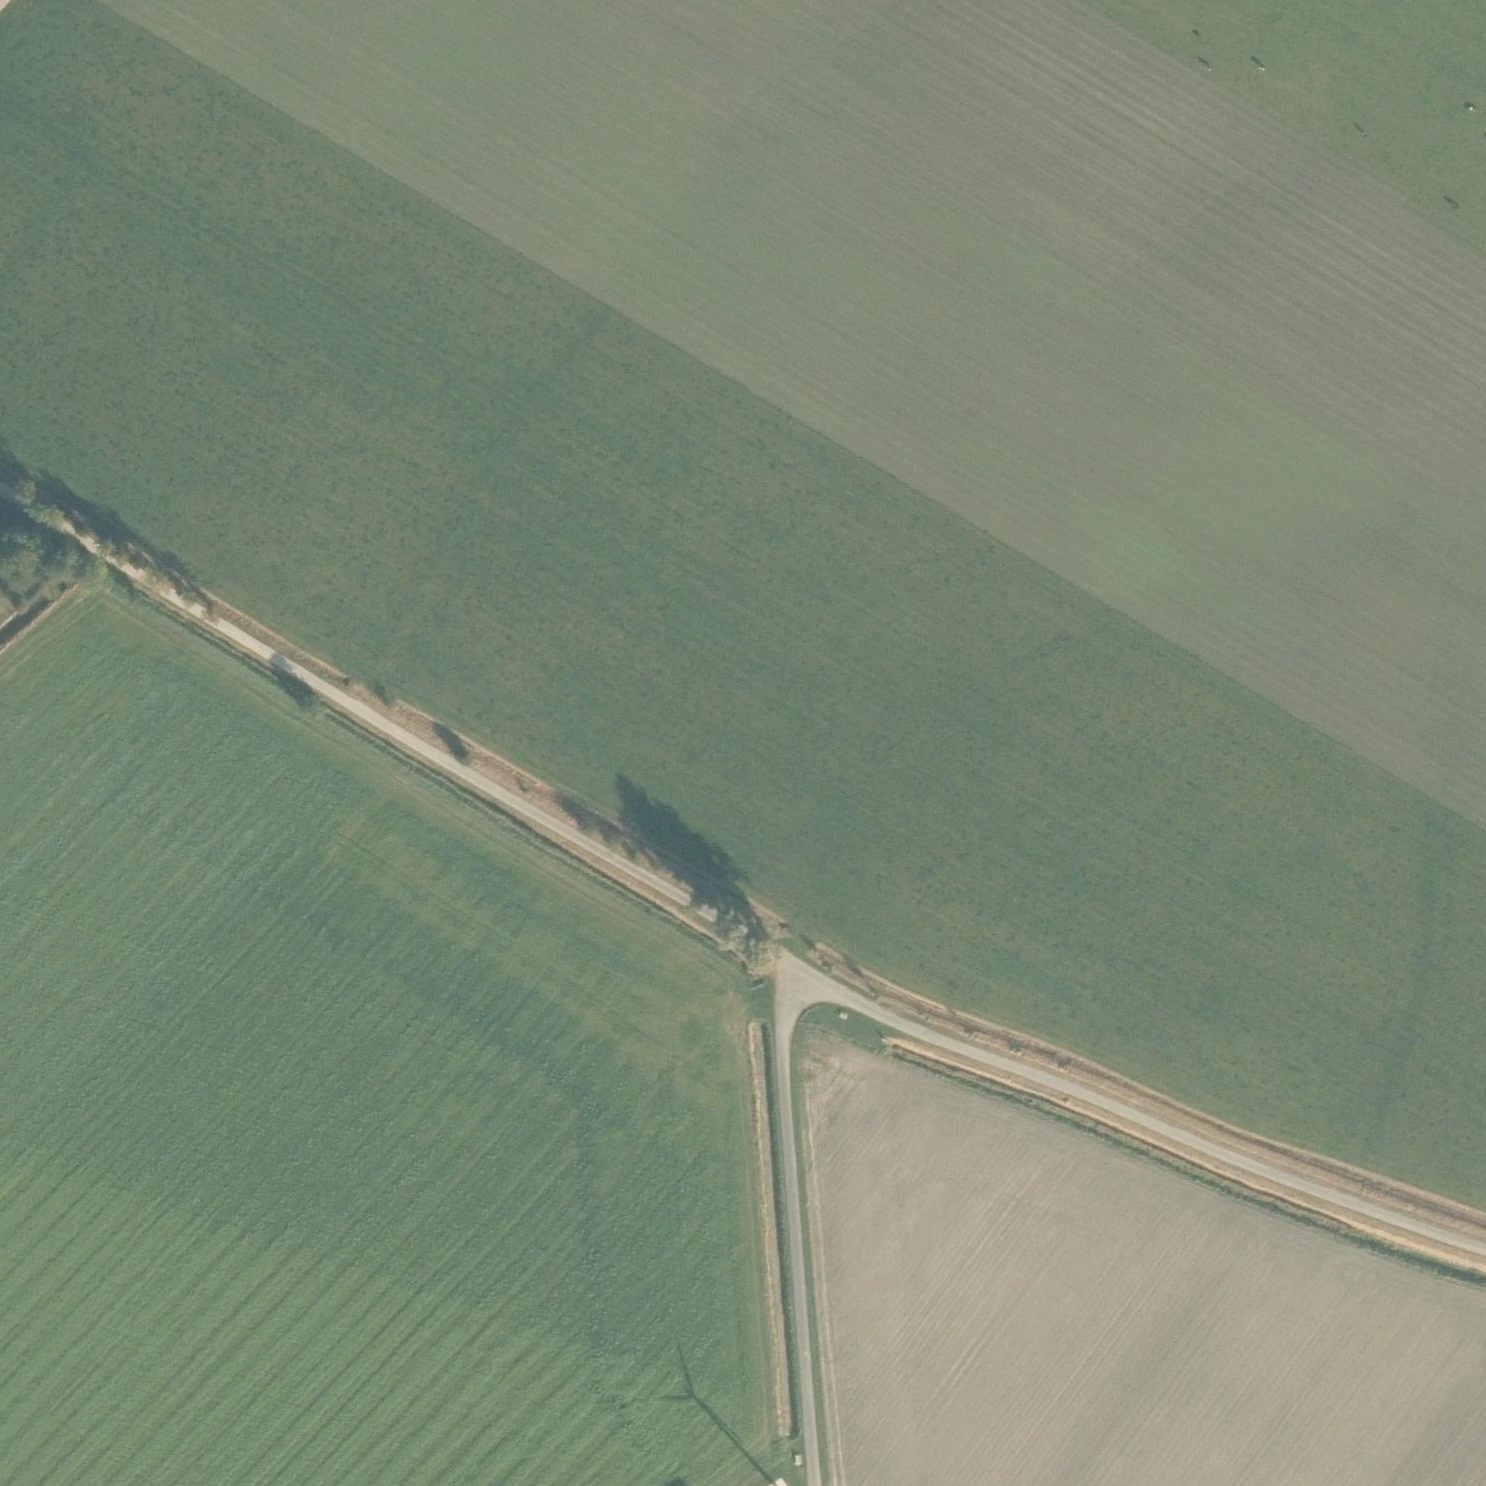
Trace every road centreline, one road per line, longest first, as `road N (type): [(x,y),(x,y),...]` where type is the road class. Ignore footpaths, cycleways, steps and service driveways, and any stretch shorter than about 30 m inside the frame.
road 1 (unclassified): [(1485,1250),(875,1014),(0,486)]

